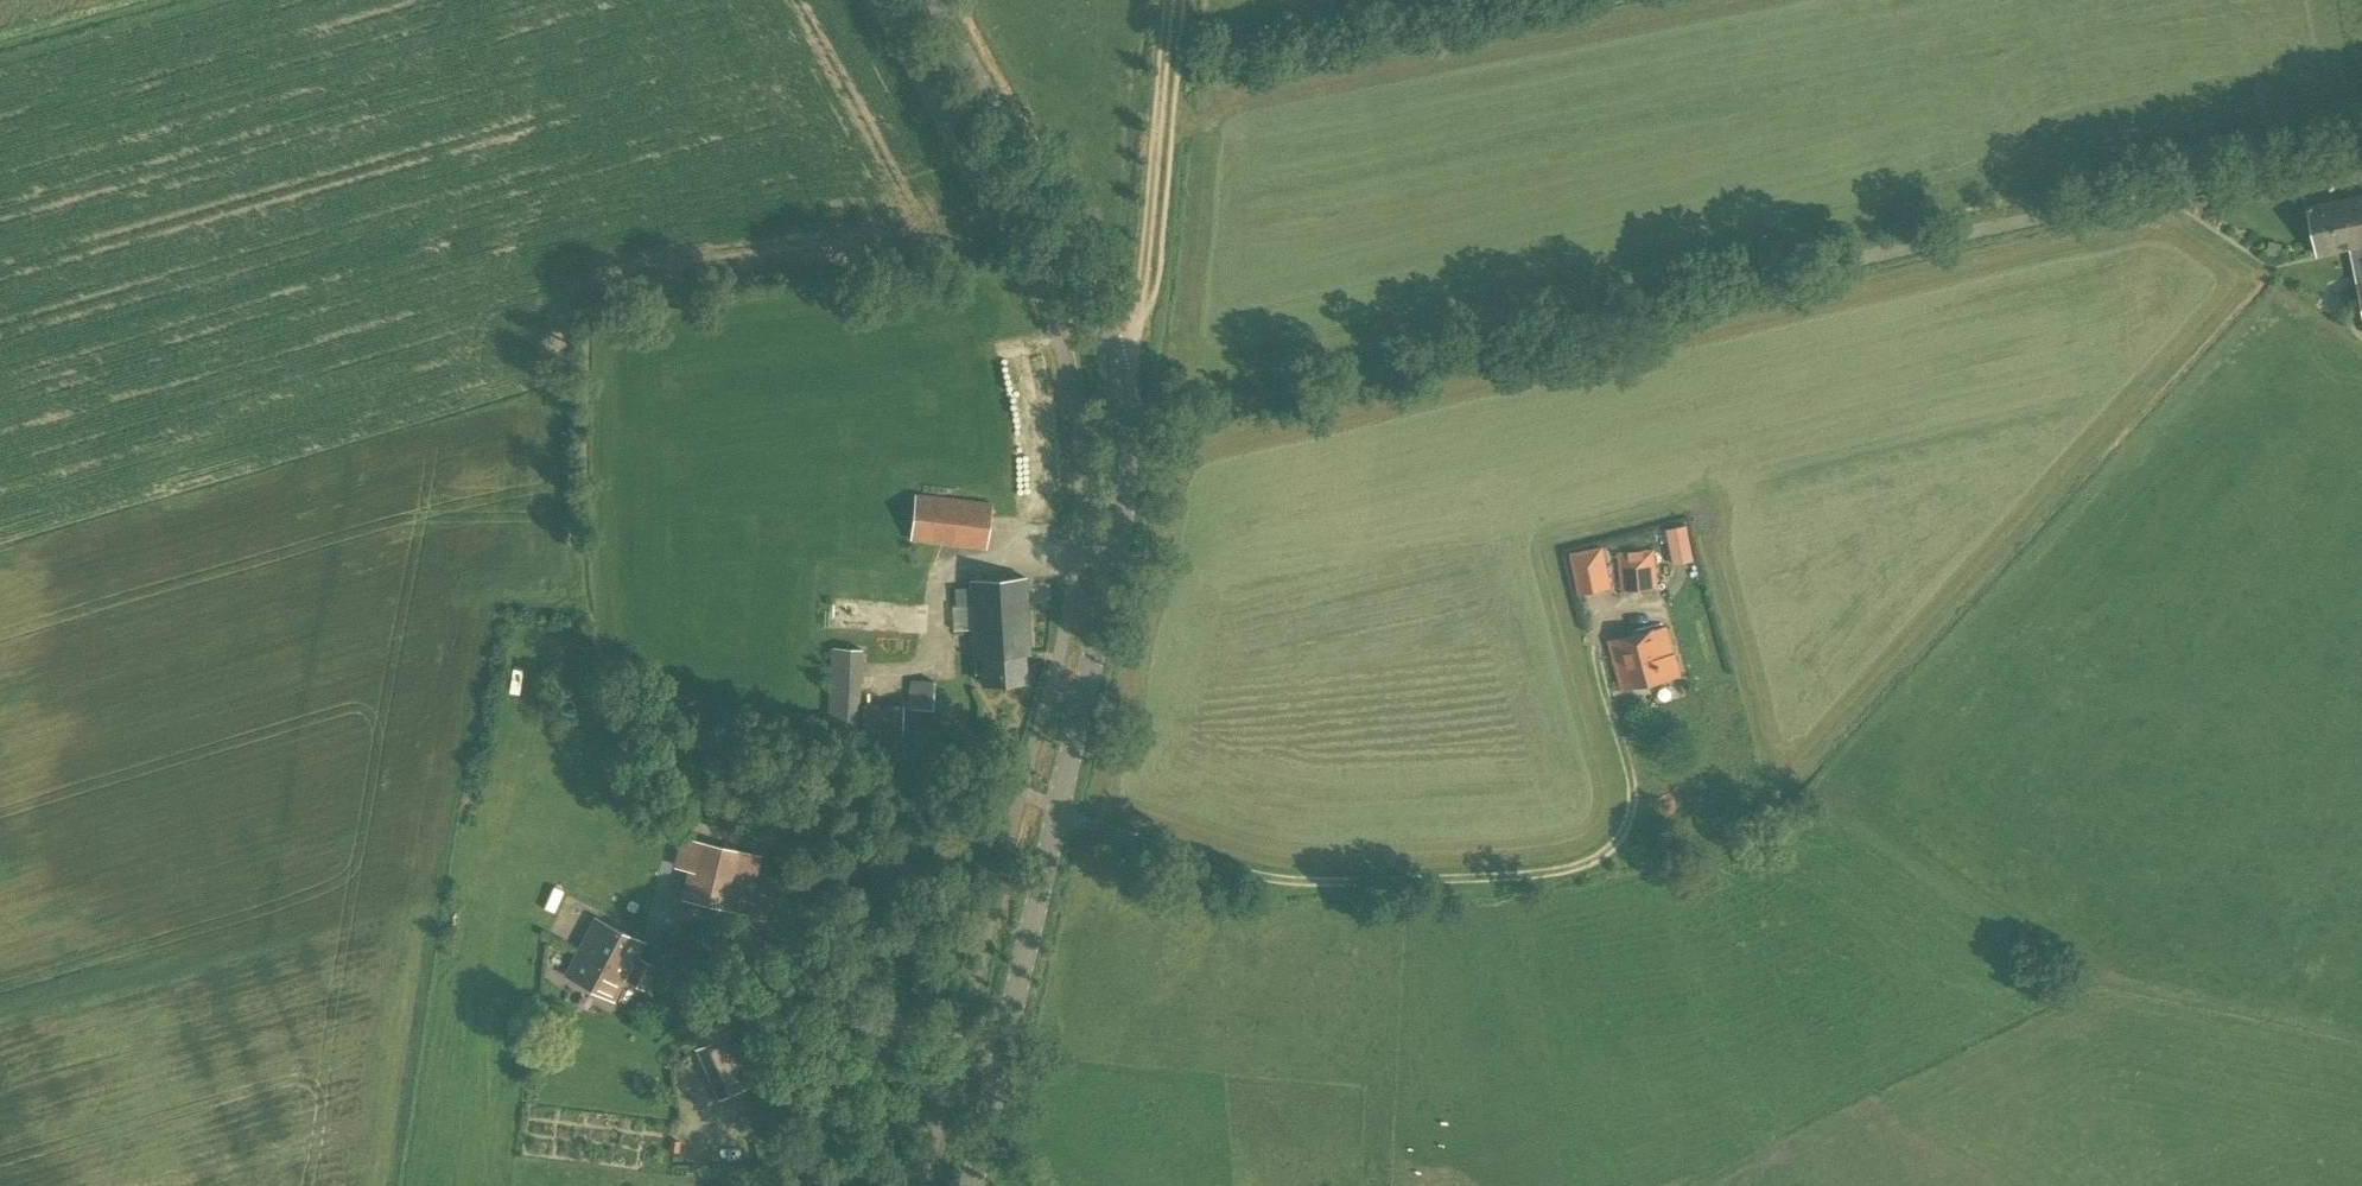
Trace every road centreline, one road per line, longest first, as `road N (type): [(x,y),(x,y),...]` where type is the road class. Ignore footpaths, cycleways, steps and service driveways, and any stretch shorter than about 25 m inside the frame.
road 1 (unclassified): [(1121,425),(2201,166),(2361,135)]
road 2 (tertiary): [(971,1185),(1122,515),(1121,425)]
road 3 (tertiary): [(1121,425),(1114,356),(1095,309),(932,0)]
road 4 (track): [(1139,321),(1167,0)]

